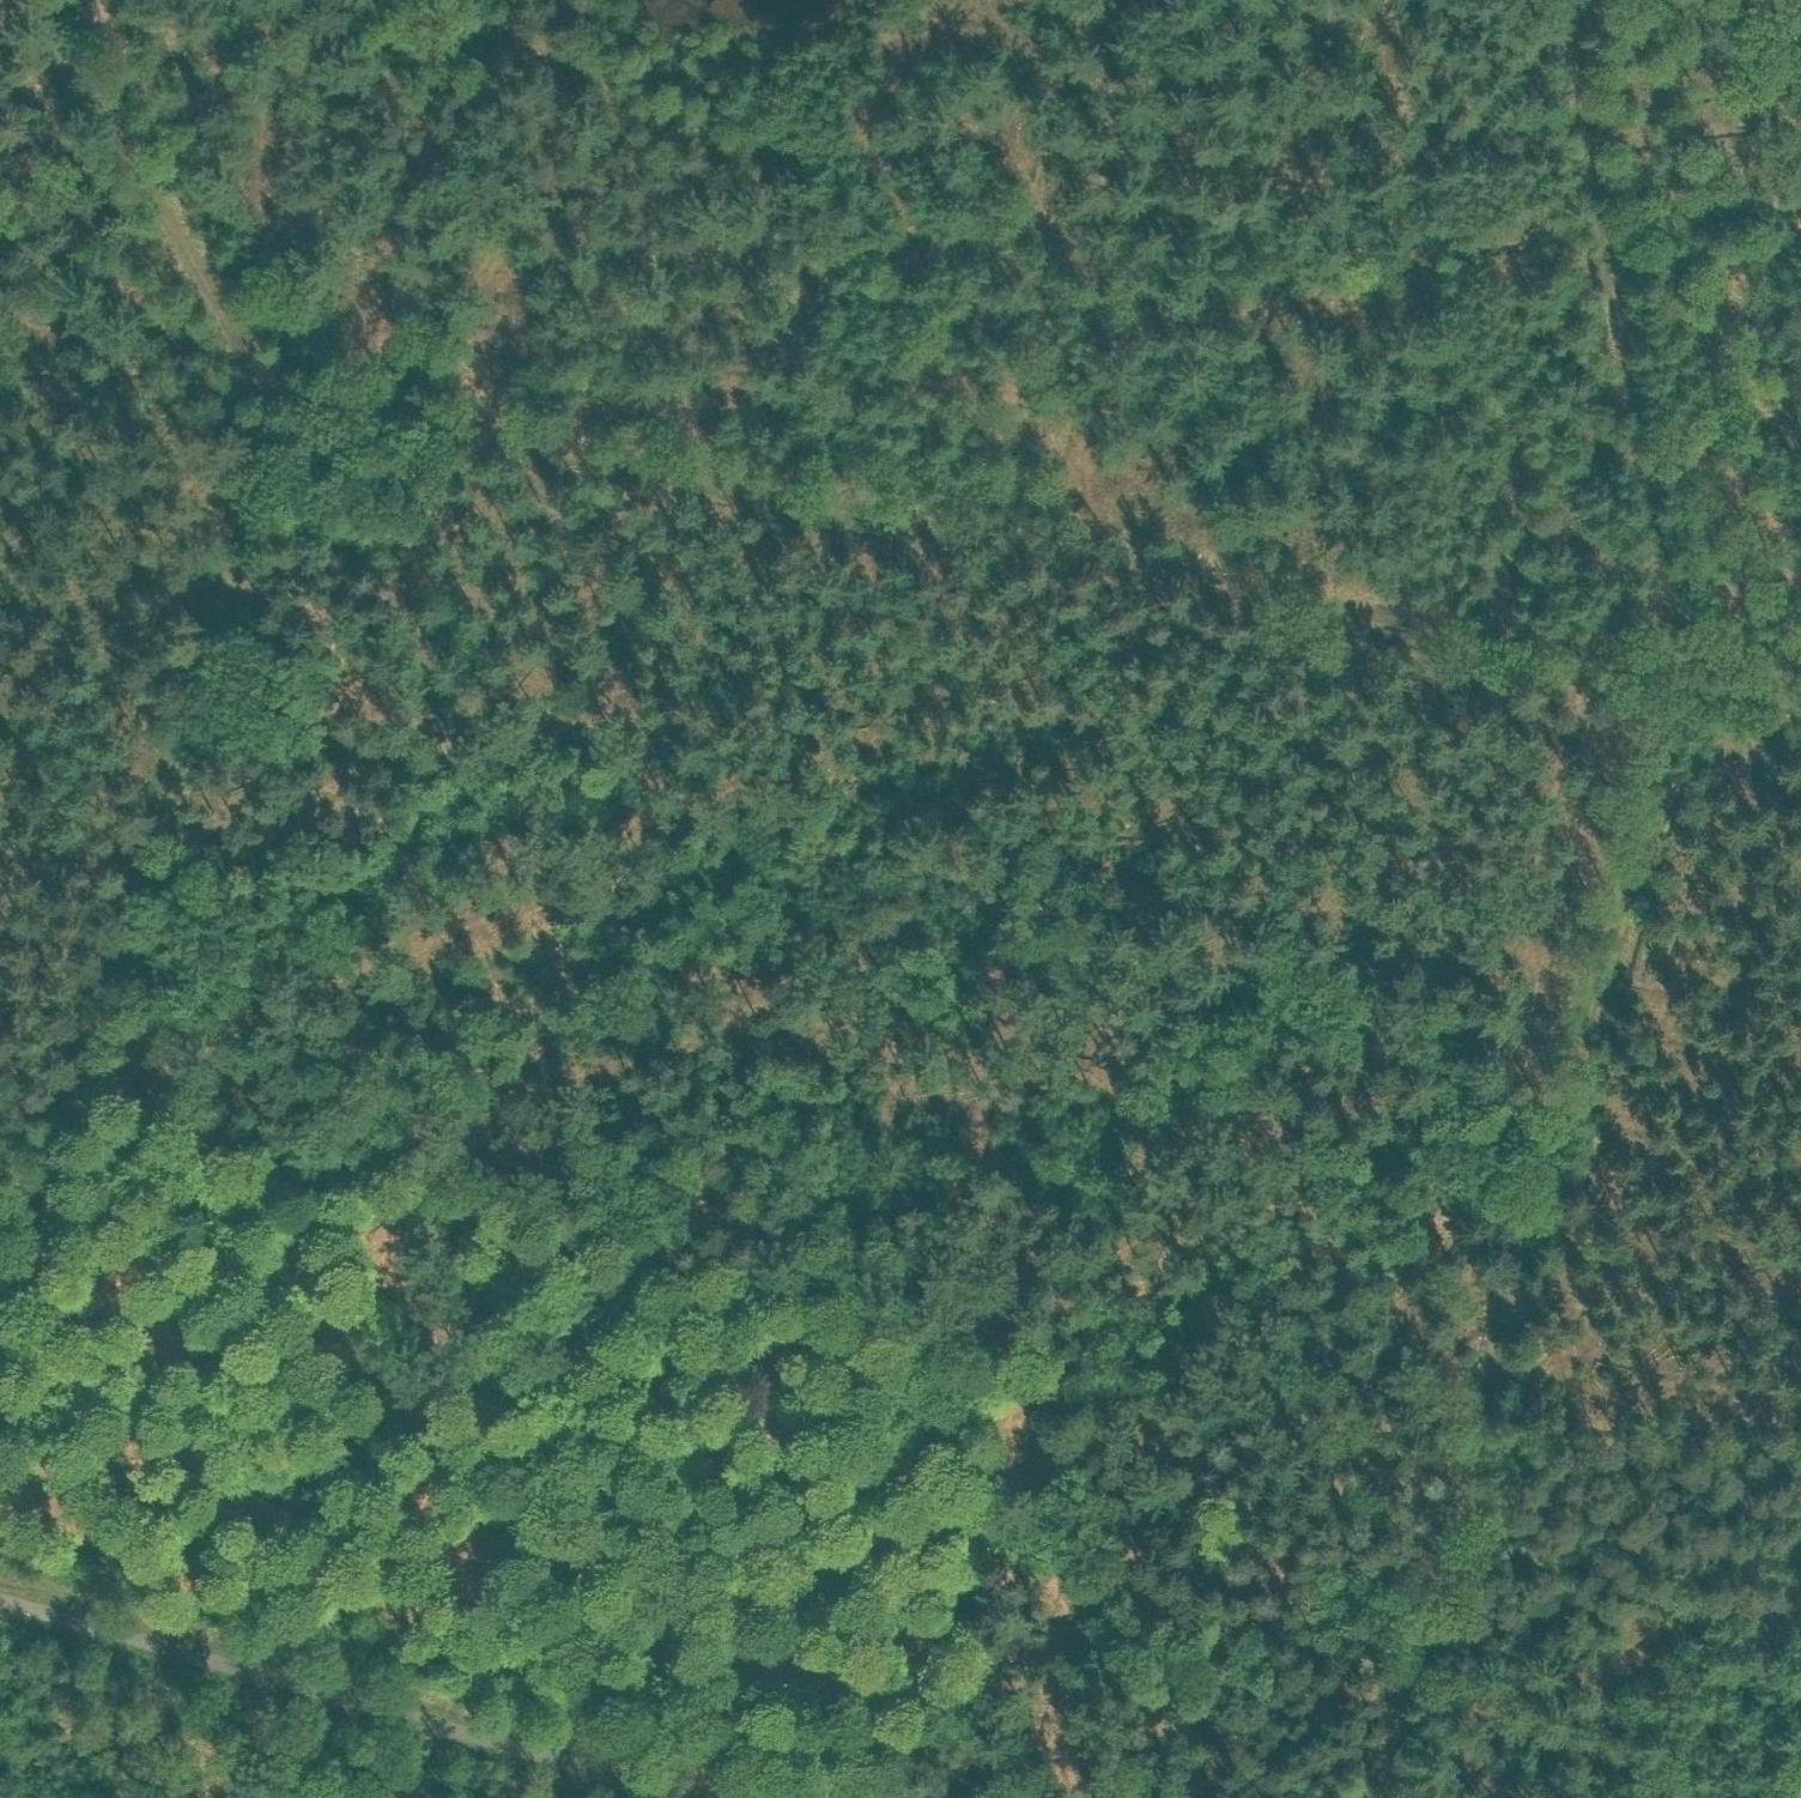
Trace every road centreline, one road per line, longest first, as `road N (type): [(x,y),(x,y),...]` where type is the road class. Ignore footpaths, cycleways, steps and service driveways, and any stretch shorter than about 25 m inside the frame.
road 1 (track): [(278,402),(1800,710)]
road 2 (track): [(1602,0),(1589,33),(1591,101),(1687,686),(1539,1222)]
road 3 (track): [(0,1348),(278,402)]
road 4 (unclassified): [(0,1595),(697,1797)]
road 5 (track): [(1539,1222),(1369,1797)]
road 6 (track): [(278,402),(197,230),(55,0)]
road 7 (track): [(0,401),(278,402)]

